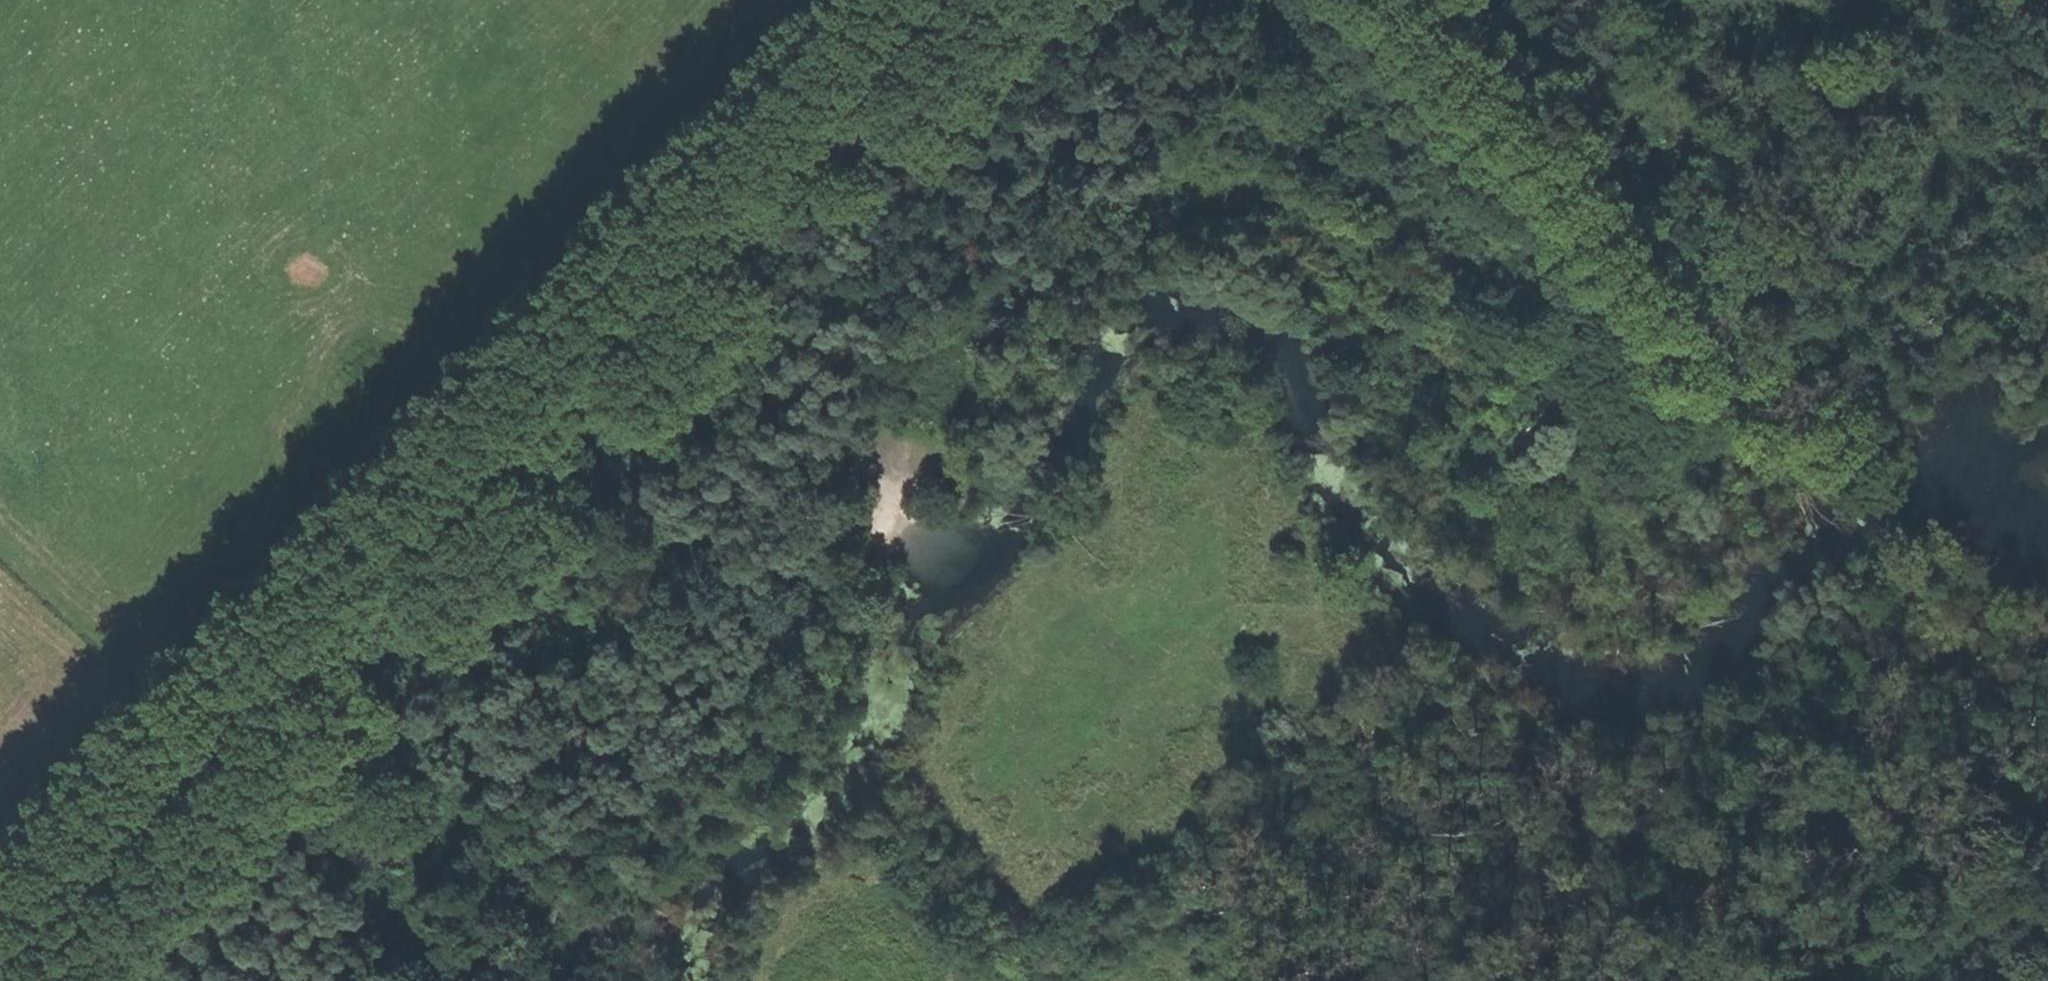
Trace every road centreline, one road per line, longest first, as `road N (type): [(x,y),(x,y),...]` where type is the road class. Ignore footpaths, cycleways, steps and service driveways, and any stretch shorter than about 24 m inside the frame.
road 1 (track): [(33,980),(679,326),(969,0)]

